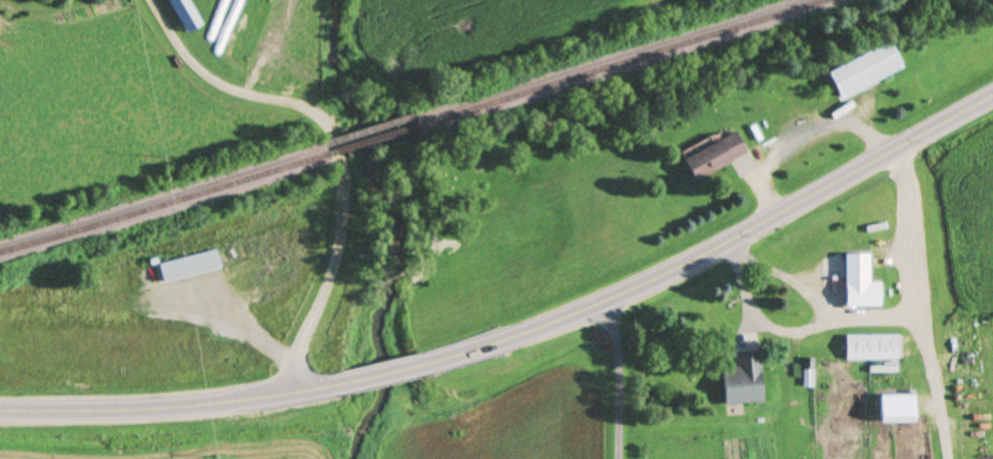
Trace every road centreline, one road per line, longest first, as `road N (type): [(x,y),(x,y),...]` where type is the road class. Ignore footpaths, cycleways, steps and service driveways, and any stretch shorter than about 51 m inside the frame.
road 1 (primary): [(992,97),(664,275),(564,319),(416,368)]
road 2 (residential): [(292,393),(304,328),(335,253),(345,185),(326,116),(301,99),(266,94)]
road 3 (primary): [(344,384),(200,406),(0,411)]

